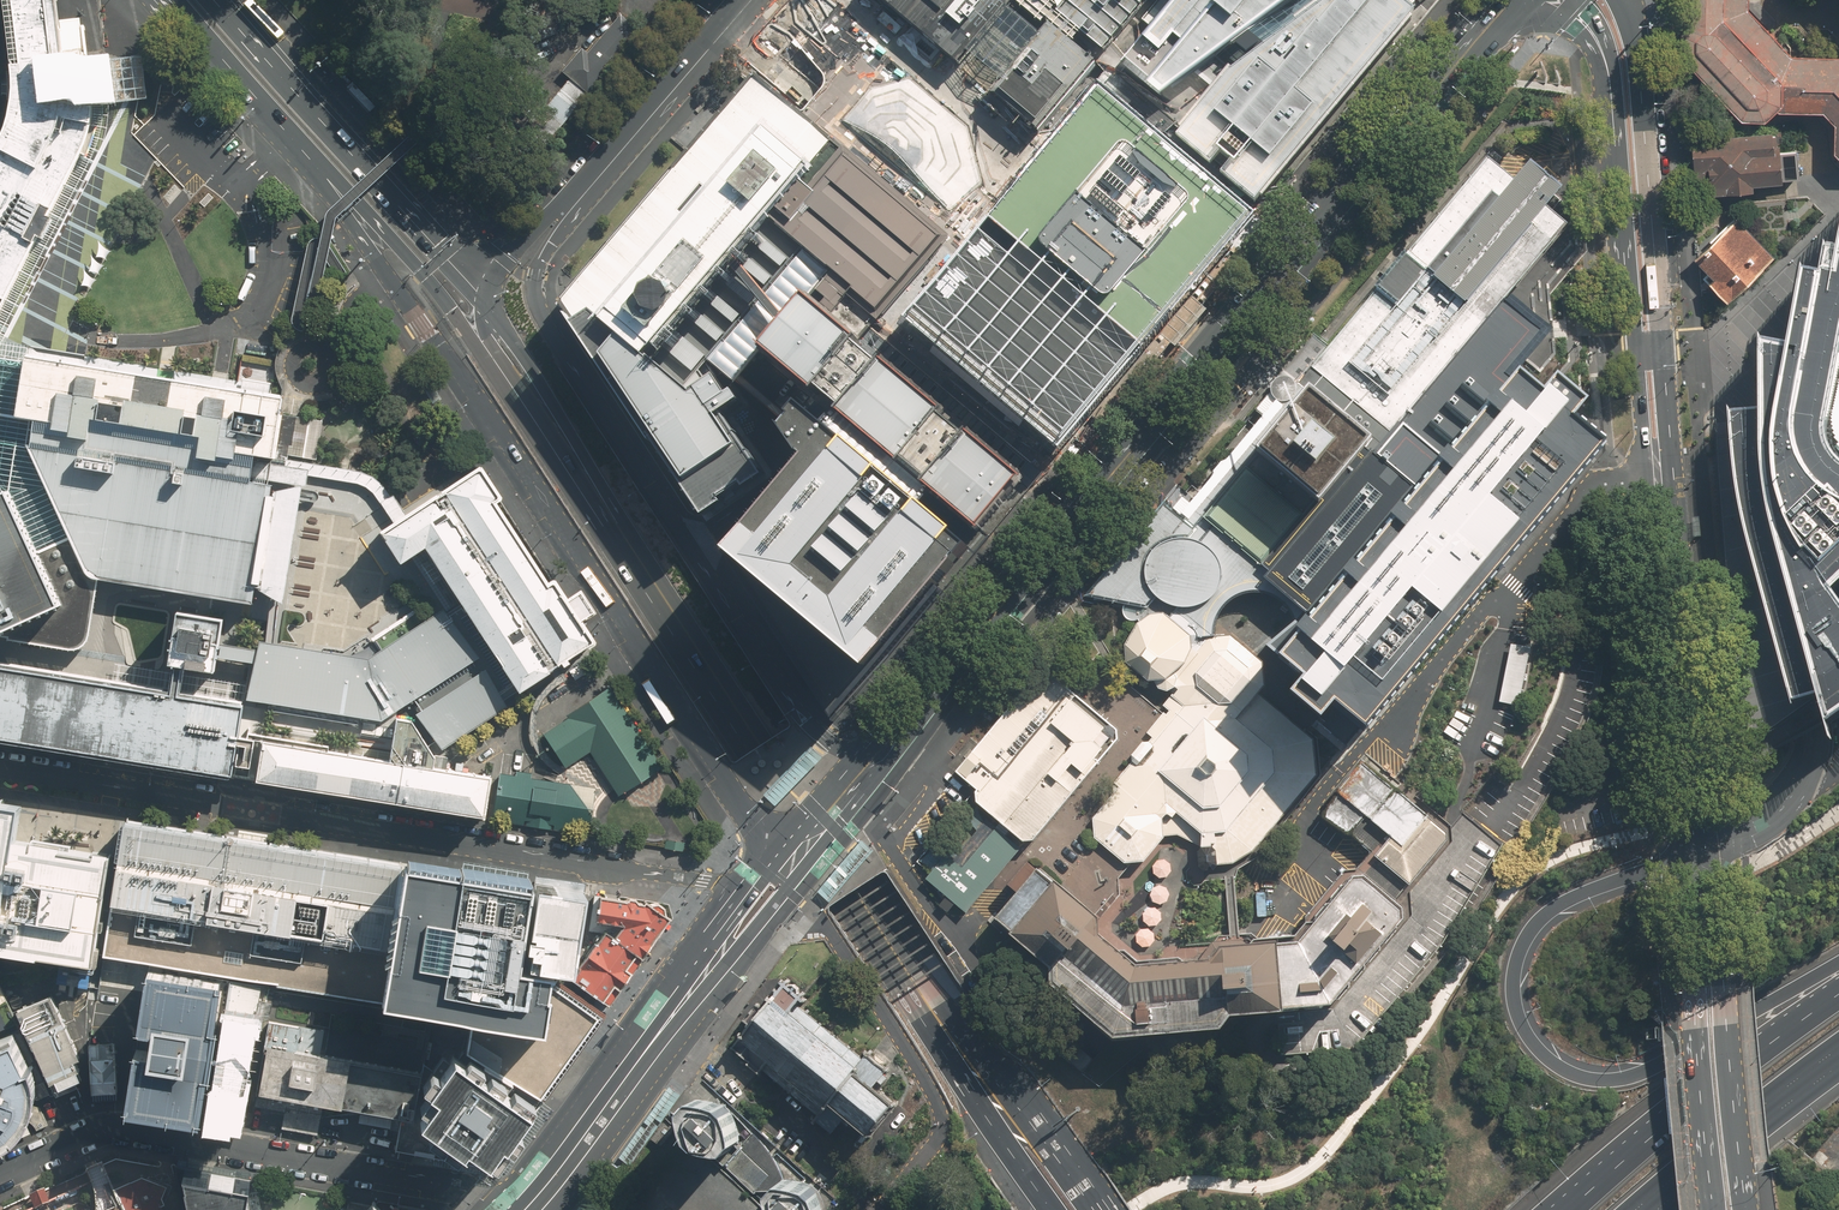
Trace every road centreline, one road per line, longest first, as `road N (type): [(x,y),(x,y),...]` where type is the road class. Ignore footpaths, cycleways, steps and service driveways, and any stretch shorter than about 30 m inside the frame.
road 1 (secondary): [(477,291),(864,887),(1100,1209)]
road 2 (secondary): [(1050,1209),(489,362)]
road 3 (secondary): [(886,751),(1509,0)]
road 4 (secondary): [(785,870),(325,177)]
road 5 (secondary): [(627,144),(545,256),(536,283),(541,311),(800,715),(830,740),(886,751)]
road 6 (residential): [(0,768),(749,892)]
road 7 (motorway): [(1691,850),(1552,910),(1525,937),(1514,1003),(1551,1060),(1607,1080),(1645,1073),(1838,963)]
road 8 (residential): [(0,1175),(116,1129),(446,1187),(499,1209)]
road 9 (secondary): [(1656,473),(1640,393),(1611,69),(1571,0)]
road 10 (secondary): [(1623,0),(1639,33),(1648,96),(1664,347),(1656,473)]
road 11 (secondary): [(215,0),(477,291)]
road 12 (secondary): [(1656,473),(1691,850)]
road 13 (secondary): [(1691,850),(1726,961),(1746,1209)]
road 14 (secondary): [(1713,1209),(1692,976),(1691,850)]
road 15 (motorway): [(1566,1209),(1721,1077),(1838,994)]
road 16 (secondary): [(525,1209),(702,978)]
road 17 (motorway): [(1838,1048),(1634,1209)]
road 18 (secondary): [(489,362),(445,297),(325,177)]
road 19 (secondary): [(325,177),(167,0)]
road 20 (unclassified): [(477,291),(627,144)]
road 21 (unclassified): [(627,144),(752,0)]
road 22 (track): [(634,0),(492,99)]
road 23 (secondary): [(785,870),(886,751)]
road 24 (secondary): [(781,873),(775,907),(748,943),(702,978)]

